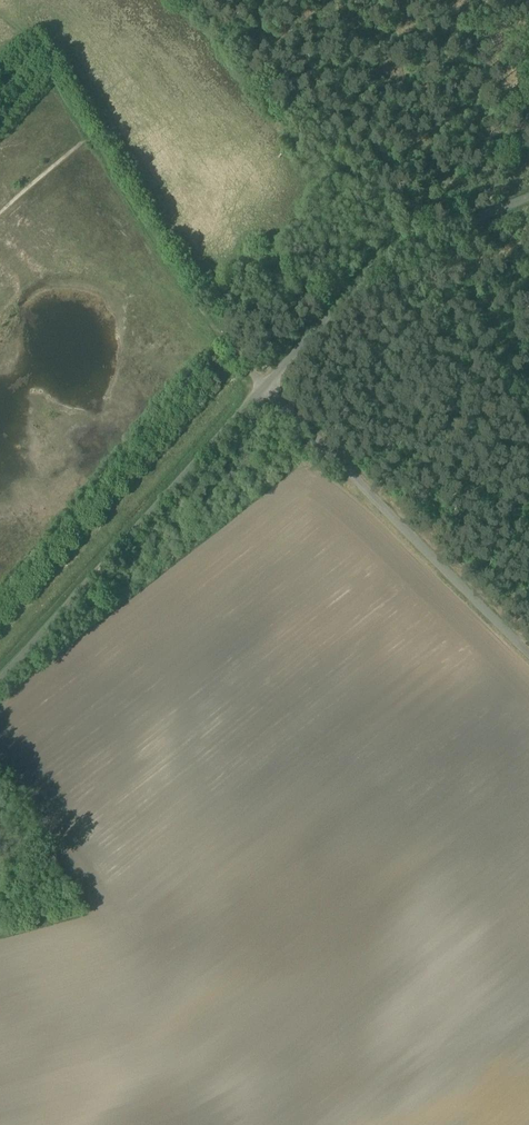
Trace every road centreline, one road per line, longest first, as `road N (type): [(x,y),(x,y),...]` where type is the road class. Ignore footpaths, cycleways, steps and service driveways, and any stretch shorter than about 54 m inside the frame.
road 1 (unclassified): [(0,679),(264,387)]
road 2 (unclassified): [(264,387),(528,653)]
road 3 (unclassified): [(264,387),(391,248),(528,194)]

